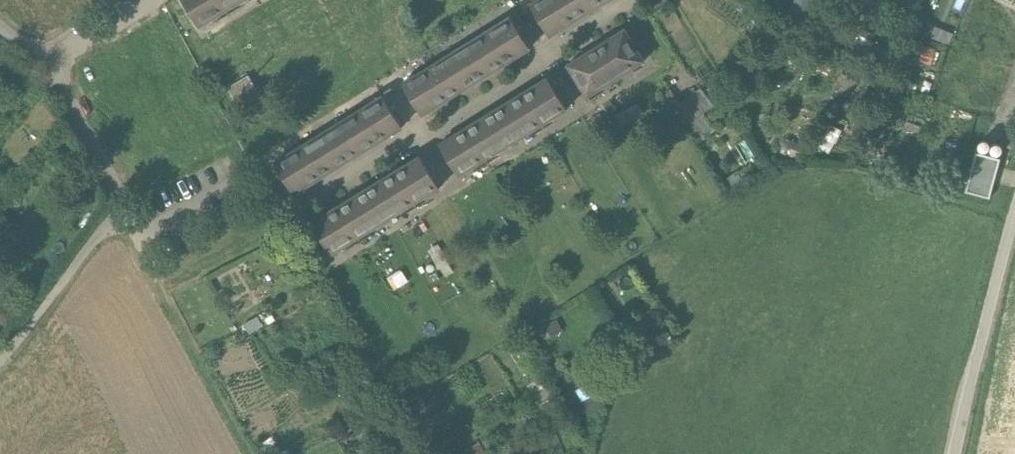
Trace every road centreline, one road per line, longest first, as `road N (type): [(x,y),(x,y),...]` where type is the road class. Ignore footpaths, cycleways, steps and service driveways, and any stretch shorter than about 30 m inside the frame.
road 1 (residential): [(632,0),(312,200),(290,203),(241,174),(136,226),(121,200)]
road 2 (residential): [(121,200),(52,53),(140,0)]
road 3 (track): [(136,226),(253,453)]
road 4 (residential): [(955,453),(1014,224)]
road 5 (residential): [(0,358),(121,200)]

